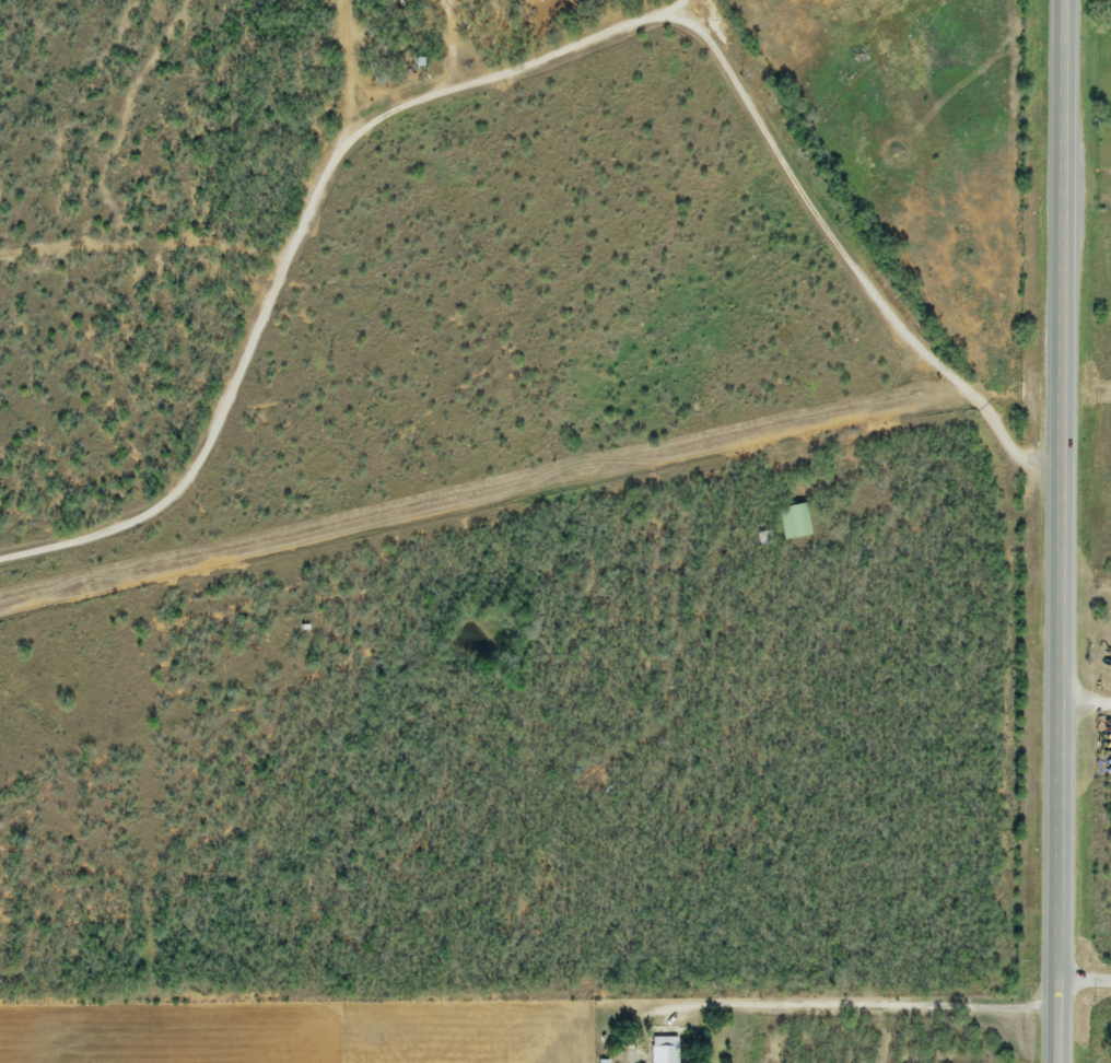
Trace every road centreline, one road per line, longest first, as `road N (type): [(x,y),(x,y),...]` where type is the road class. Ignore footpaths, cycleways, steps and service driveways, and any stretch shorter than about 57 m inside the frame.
road 1 (primary): [(1070,1062),(1076,0)]

